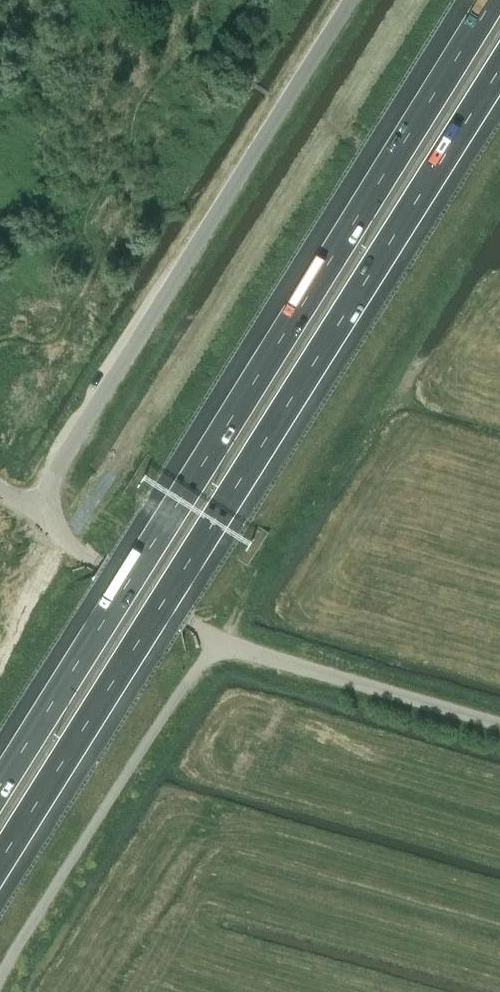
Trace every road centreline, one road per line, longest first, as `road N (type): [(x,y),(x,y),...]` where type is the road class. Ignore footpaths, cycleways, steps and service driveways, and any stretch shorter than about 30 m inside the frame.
road 1 (motorway): [(0,863),(499,67)]
road 2 (motorway): [(493,0),(0,786)]
road 3 (unclassified): [(44,506),(53,473),(348,0)]
road 4 (unclassified): [(0,981),(217,639)]
road 5 (unclassified): [(63,991),(274,659)]
road 6 (unclassified): [(499,726),(274,659)]
road 7 (unclassified): [(217,639),(62,539),(44,506)]

